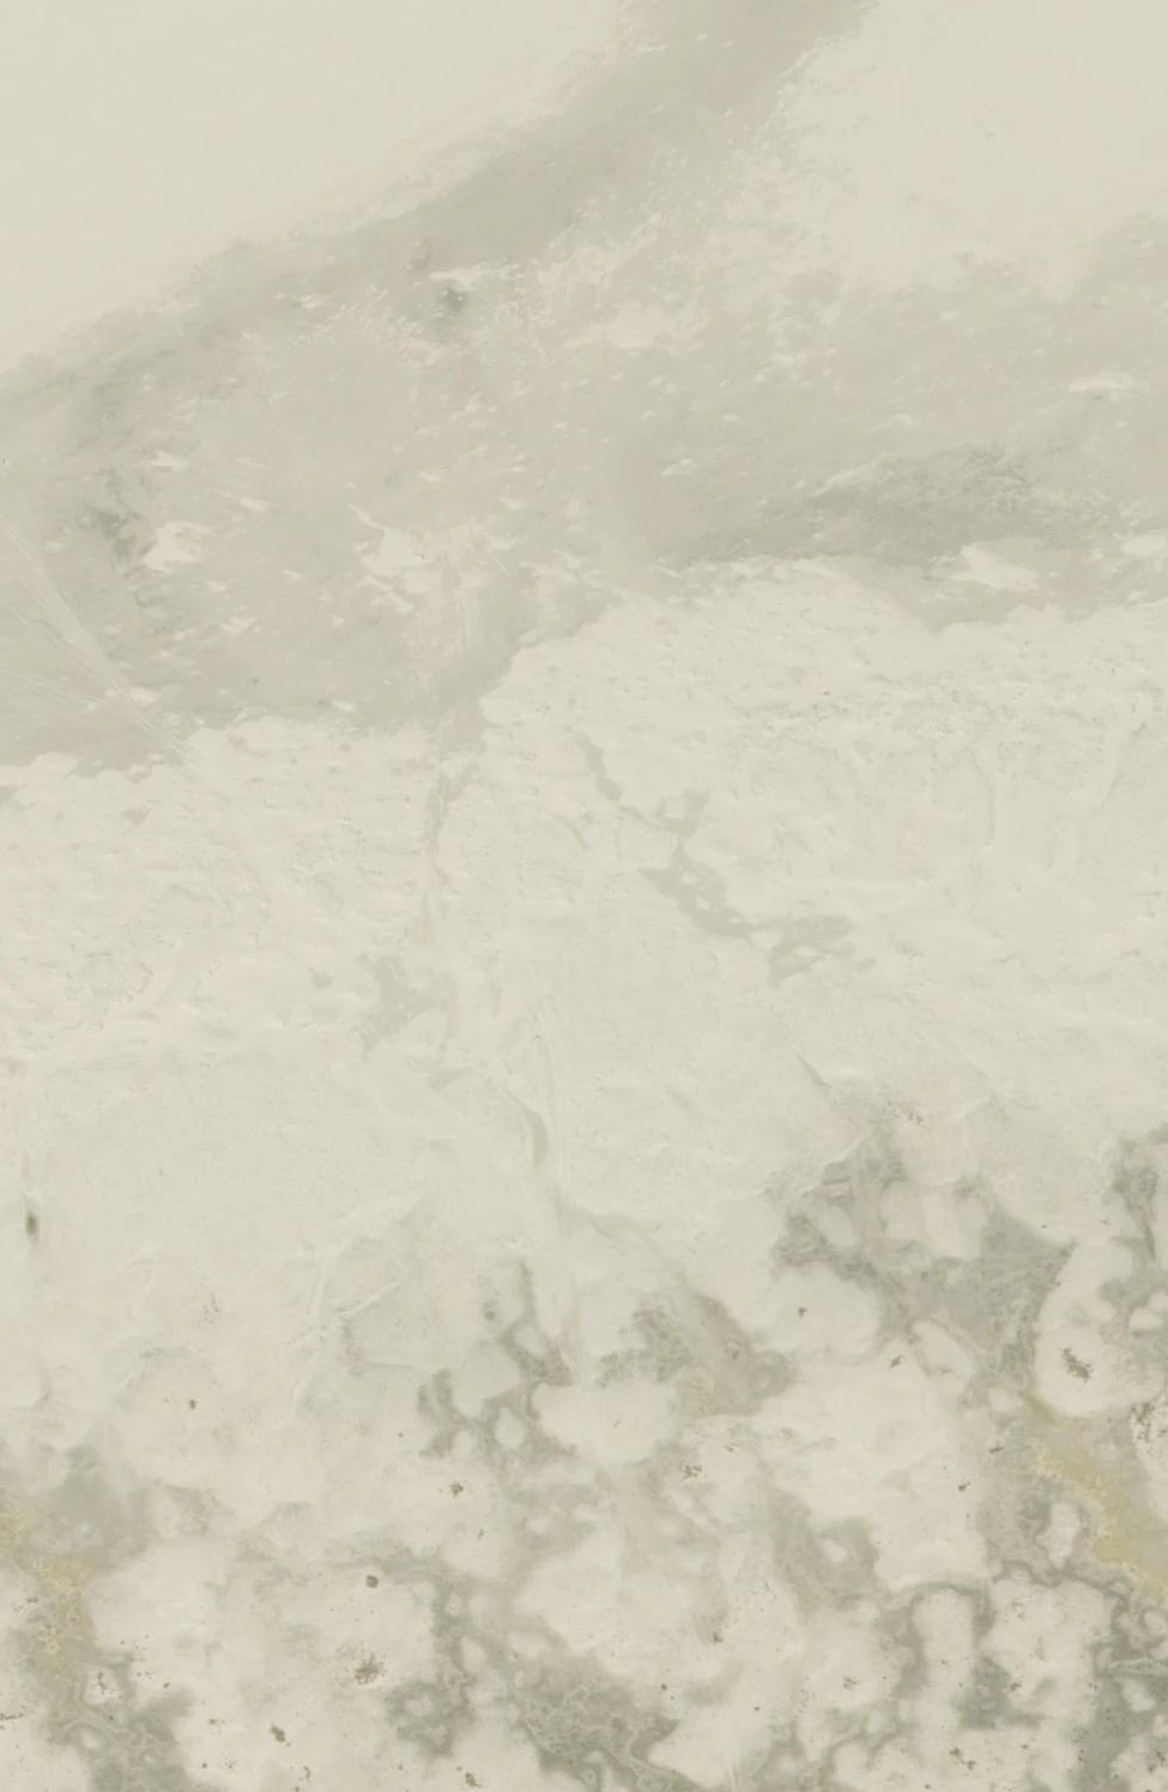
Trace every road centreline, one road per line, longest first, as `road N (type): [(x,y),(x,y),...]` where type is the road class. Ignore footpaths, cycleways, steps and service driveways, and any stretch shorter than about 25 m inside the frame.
road 1 (track): [(736,1791),(691,1592),(591,1399),(564,1161)]

